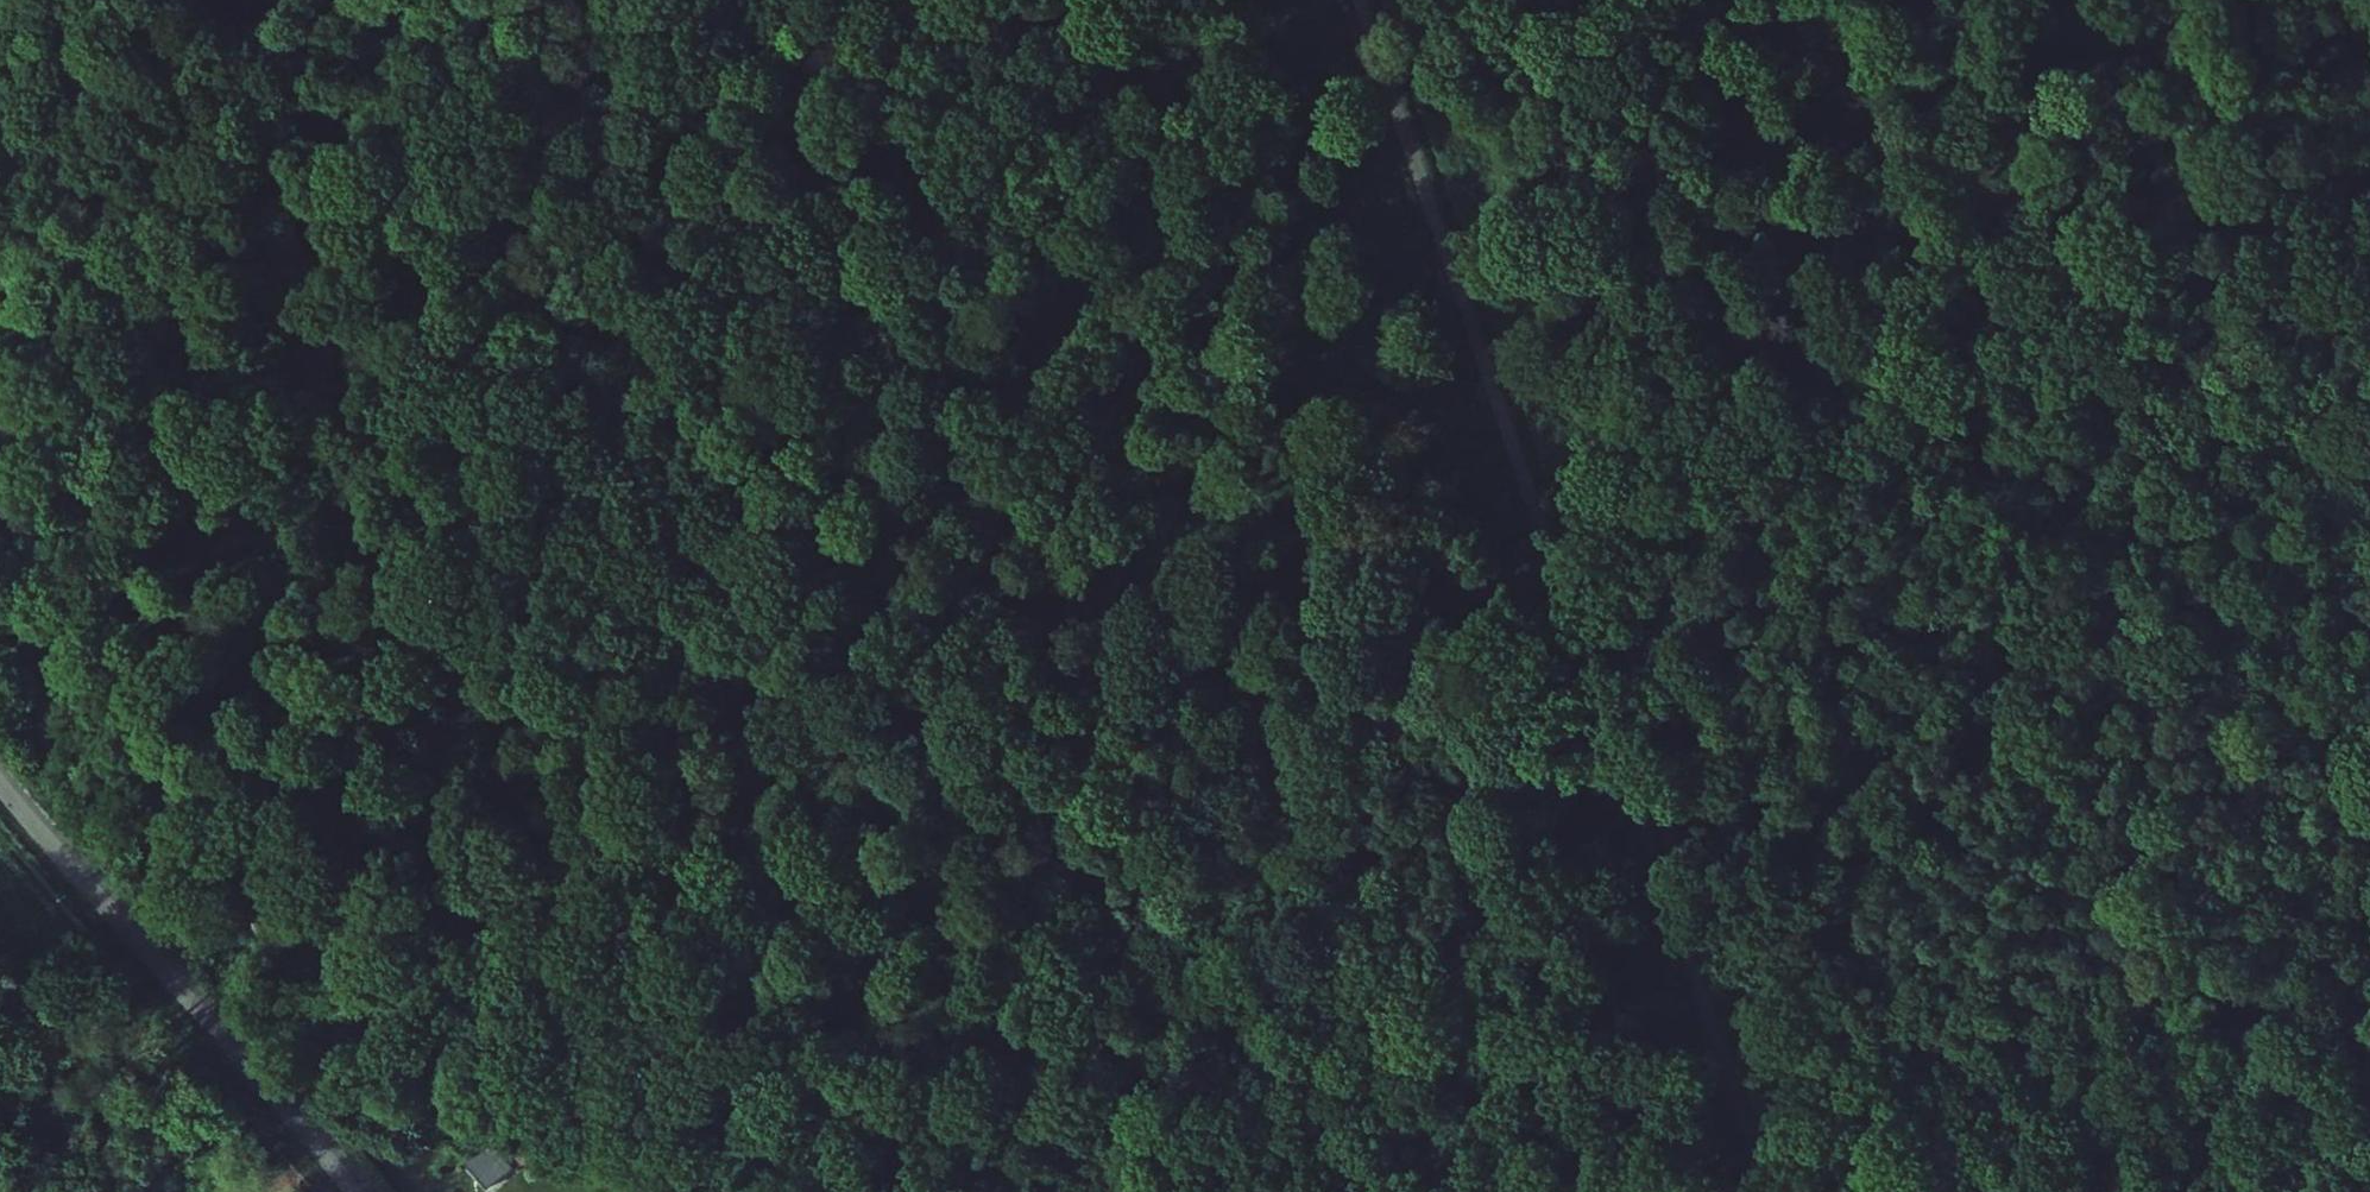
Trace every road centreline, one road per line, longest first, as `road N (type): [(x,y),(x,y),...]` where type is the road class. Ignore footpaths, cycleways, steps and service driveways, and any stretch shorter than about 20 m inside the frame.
road 1 (unclassified): [(0,781),(359,1191)]

